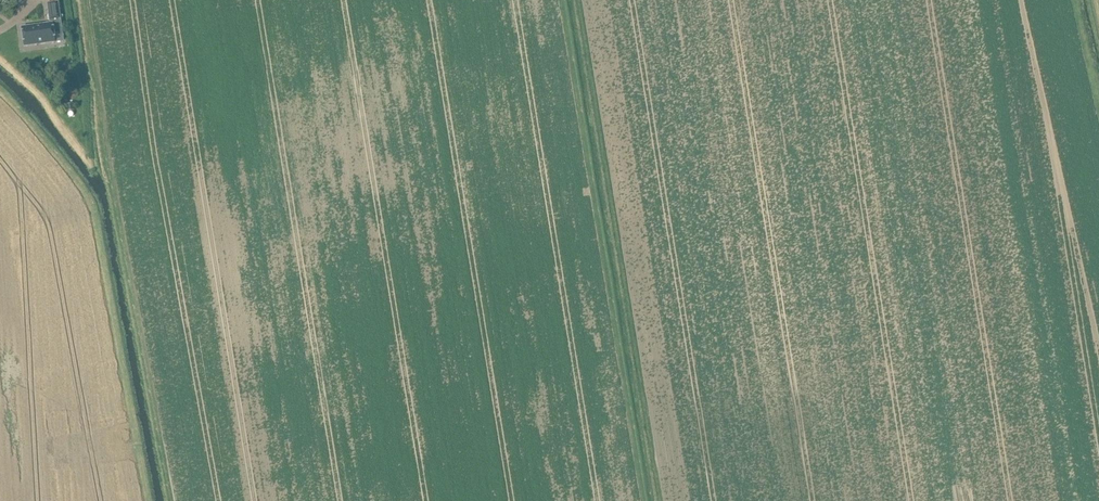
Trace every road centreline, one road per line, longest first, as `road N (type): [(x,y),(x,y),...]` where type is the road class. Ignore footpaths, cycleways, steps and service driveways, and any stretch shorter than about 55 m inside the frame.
road 1 (track): [(82,0),(169,500)]
road 2 (track): [(645,500),(562,0)]
road 3 (track): [(576,0),(657,500)]
road 4 (track): [(149,500),(94,204),(0,90)]

